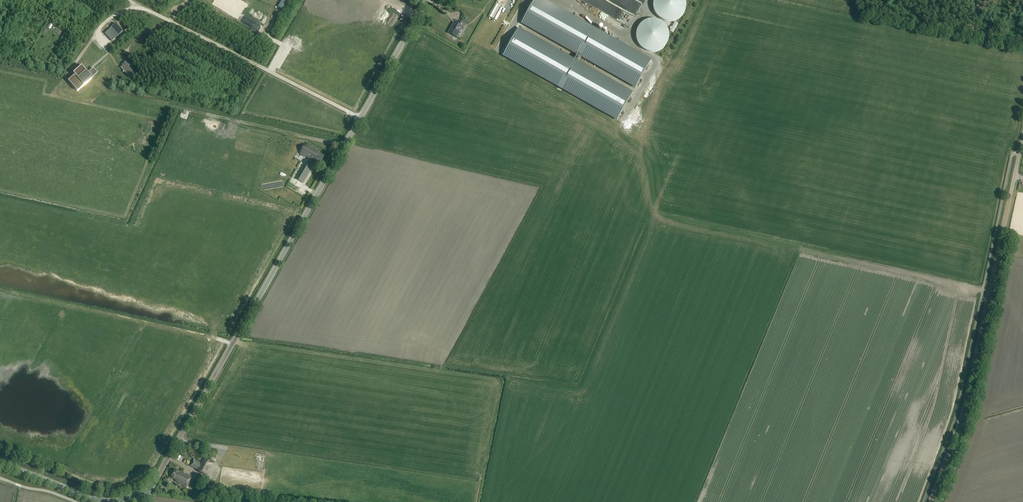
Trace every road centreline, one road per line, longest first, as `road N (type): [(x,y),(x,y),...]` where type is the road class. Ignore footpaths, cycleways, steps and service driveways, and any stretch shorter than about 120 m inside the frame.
road 1 (tertiary): [(150,489),(427,0)]
road 2 (track): [(930,501),(964,412),(1012,191)]
road 3 (track): [(147,8),(361,118)]
road 4 (track): [(117,96),(345,145)]

